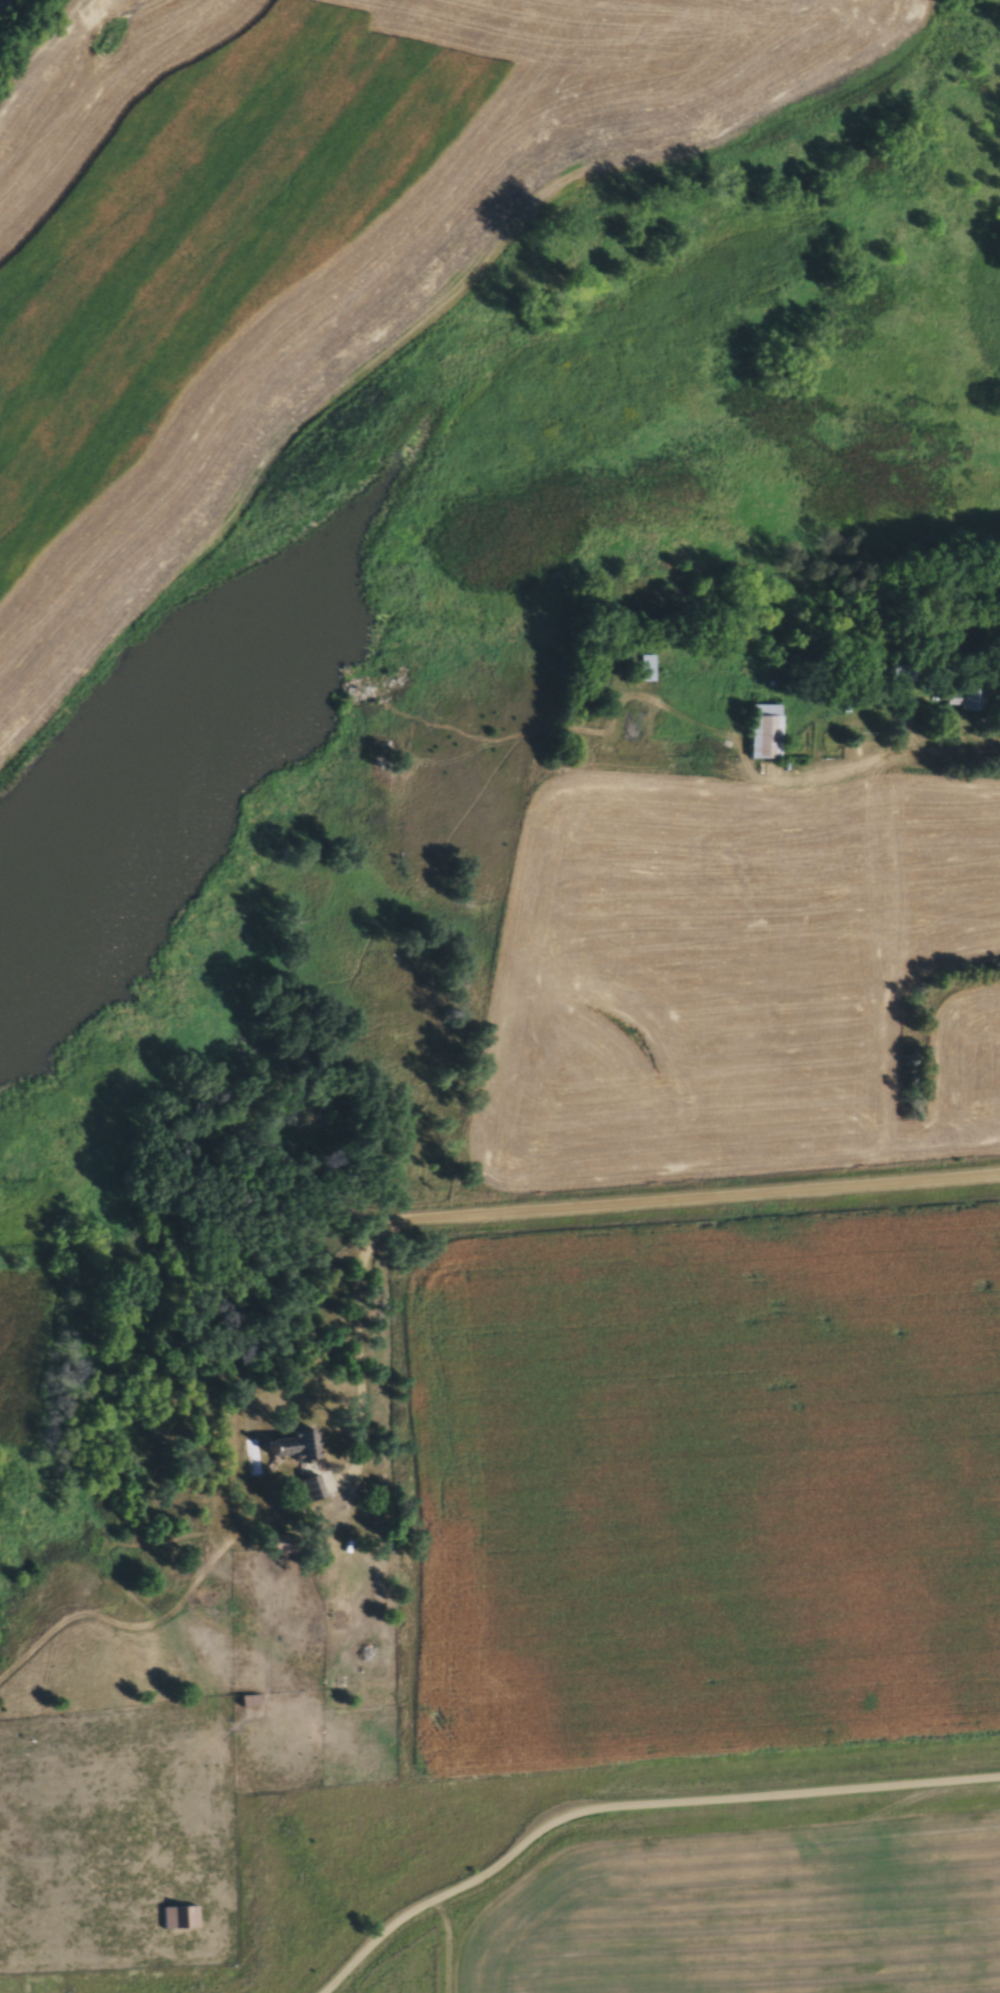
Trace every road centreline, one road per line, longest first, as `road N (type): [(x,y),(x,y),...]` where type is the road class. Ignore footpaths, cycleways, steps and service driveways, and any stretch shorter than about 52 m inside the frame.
road 1 (residential): [(999,1176),(396,1221)]

